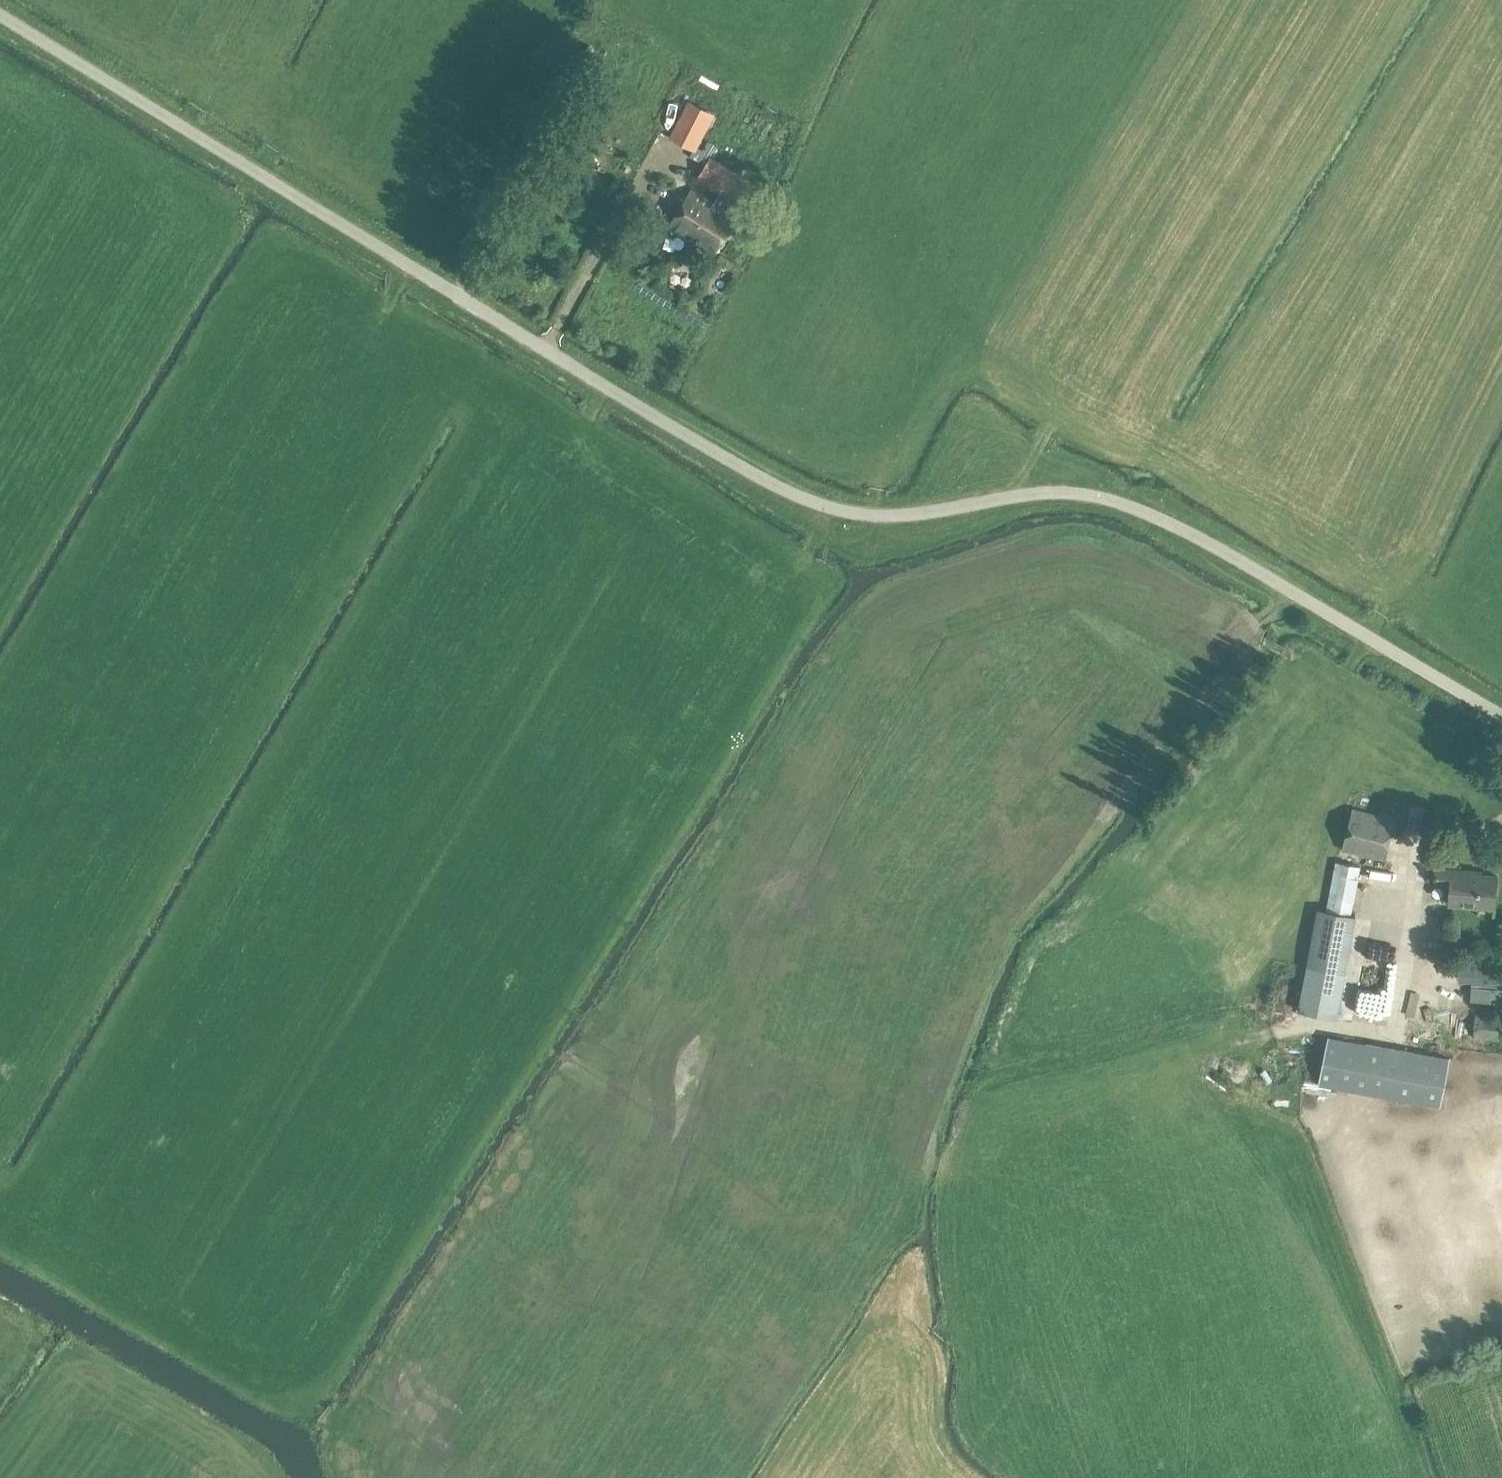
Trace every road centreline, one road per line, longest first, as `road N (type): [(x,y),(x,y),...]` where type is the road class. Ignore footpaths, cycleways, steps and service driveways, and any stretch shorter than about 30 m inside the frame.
road 1 (unclassified): [(1501,717),(1133,507),(1084,493),(1031,494),(868,516),(777,486),(0,14)]

